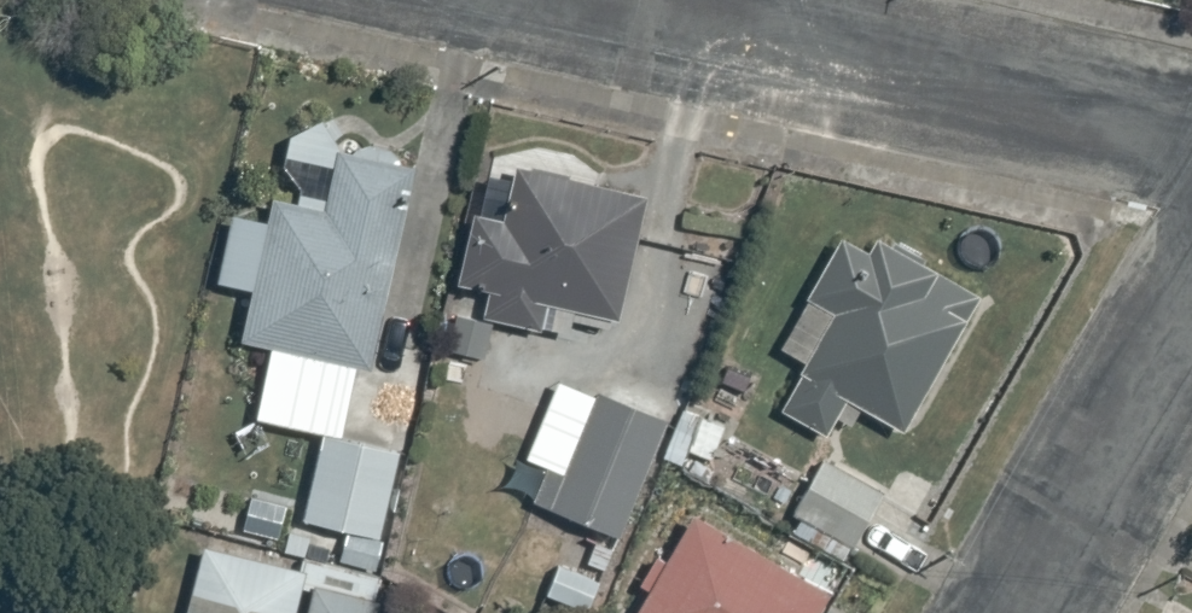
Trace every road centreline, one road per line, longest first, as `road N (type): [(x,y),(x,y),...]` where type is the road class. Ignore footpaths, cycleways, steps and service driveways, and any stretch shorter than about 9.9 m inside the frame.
road 1 (residential): [(637,0),(1191,117)]
road 2 (residential): [(1036,612),(1191,340)]

